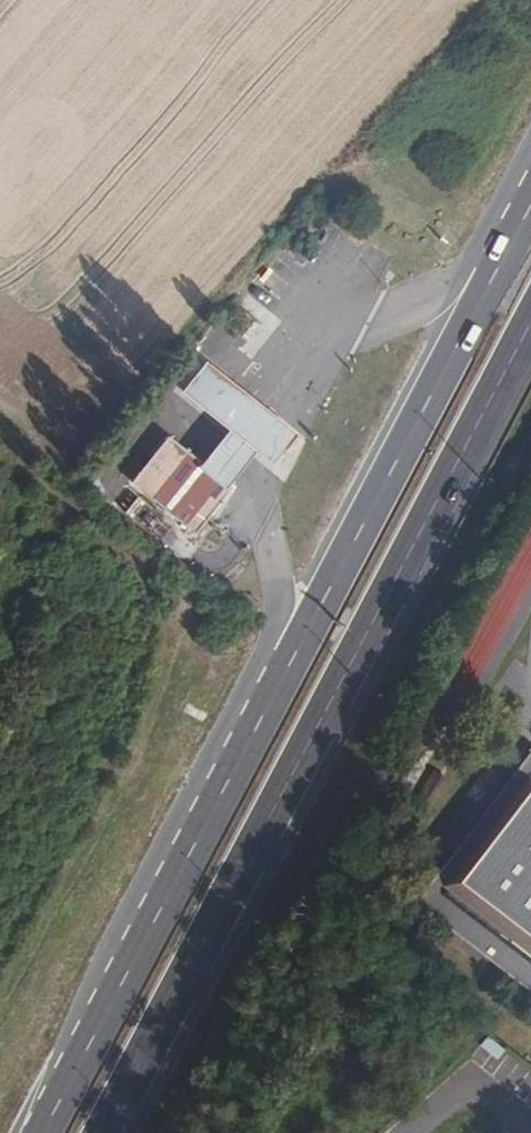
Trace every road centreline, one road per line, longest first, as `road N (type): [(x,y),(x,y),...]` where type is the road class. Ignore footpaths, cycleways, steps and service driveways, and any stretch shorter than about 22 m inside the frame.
road 1 (primary): [(530,202),(42,1132)]
road 2 (primary): [(103,1132),(530,321)]

